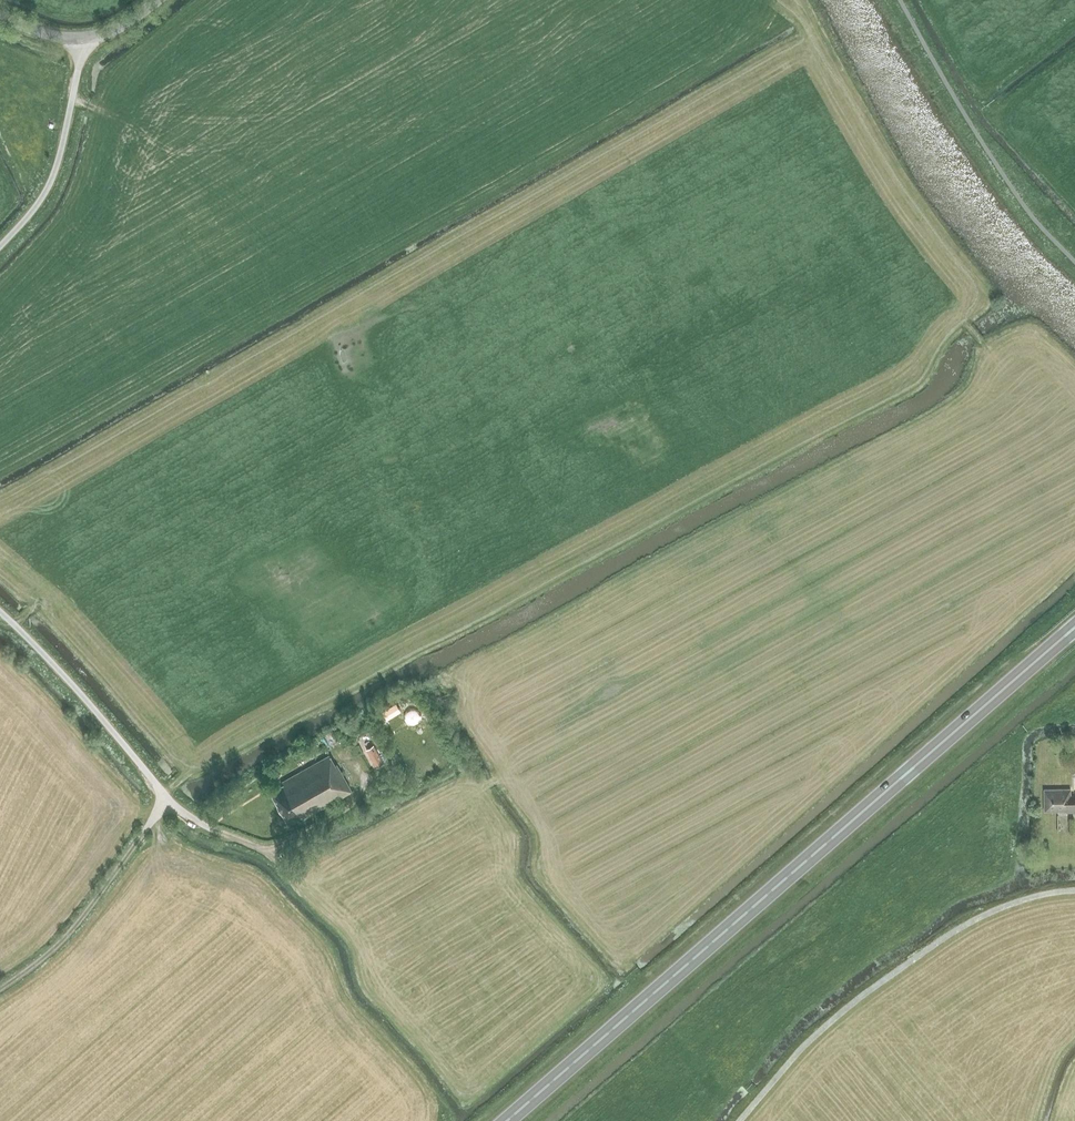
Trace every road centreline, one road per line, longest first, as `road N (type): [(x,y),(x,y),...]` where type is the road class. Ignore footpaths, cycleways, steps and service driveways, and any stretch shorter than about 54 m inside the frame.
road 1 (trunk): [(507,1120),(1074,627)]
road 2 (residential): [(208,827),(168,798),(0,614)]
road 3 (residential): [(0,244),(51,180),(81,39)]

